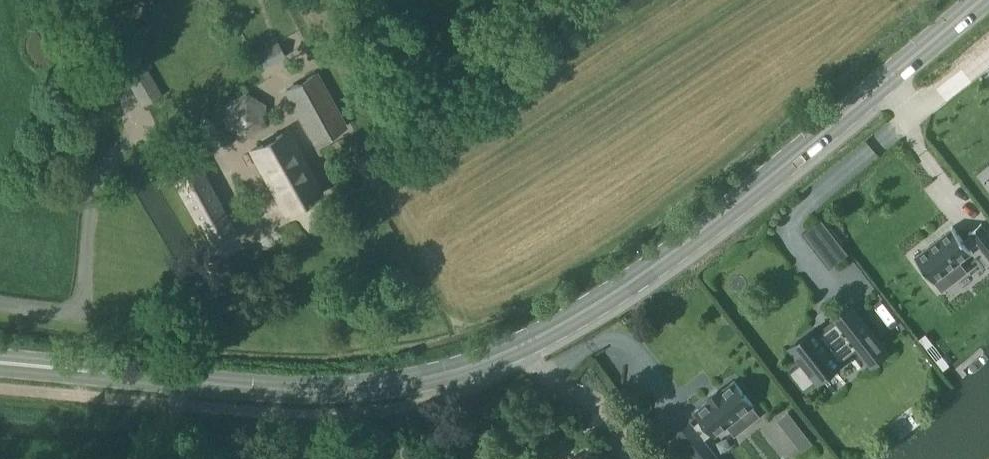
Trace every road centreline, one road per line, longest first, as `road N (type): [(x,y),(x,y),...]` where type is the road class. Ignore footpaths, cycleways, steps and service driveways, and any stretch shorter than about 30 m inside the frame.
road 1 (primary): [(0,365),(330,392),(459,373),(536,339),(681,248),(982,0)]
road 2 (track): [(66,0),(138,123)]

